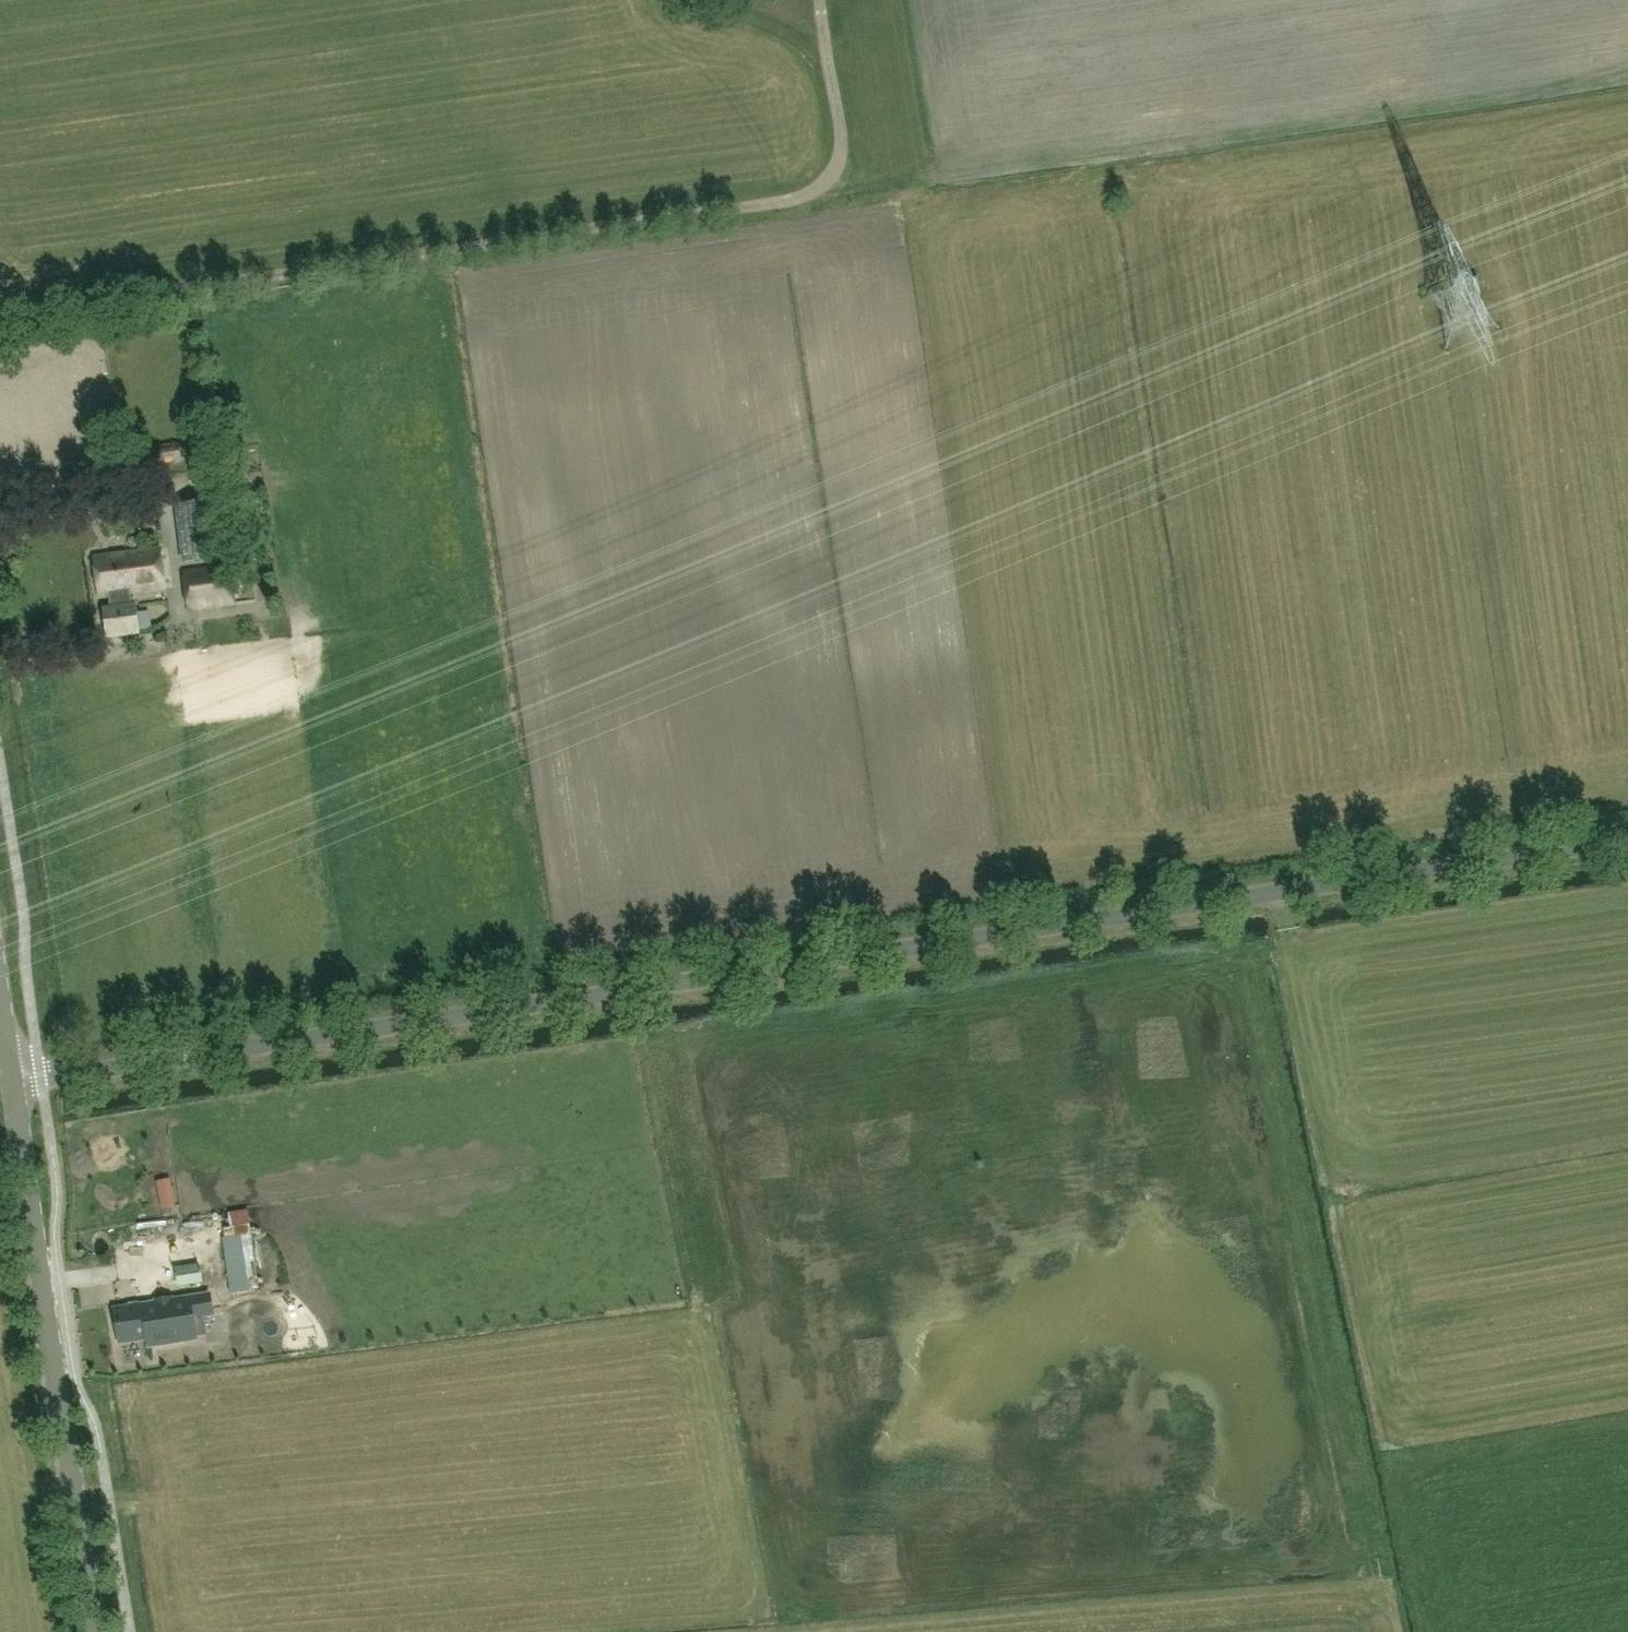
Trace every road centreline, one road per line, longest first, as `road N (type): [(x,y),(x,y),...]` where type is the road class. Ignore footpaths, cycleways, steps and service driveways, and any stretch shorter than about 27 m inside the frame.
road 1 (unclassified): [(14,1088),(1105,946),(1627,860)]
road 2 (tertiary): [(101,1631),(14,1088)]

